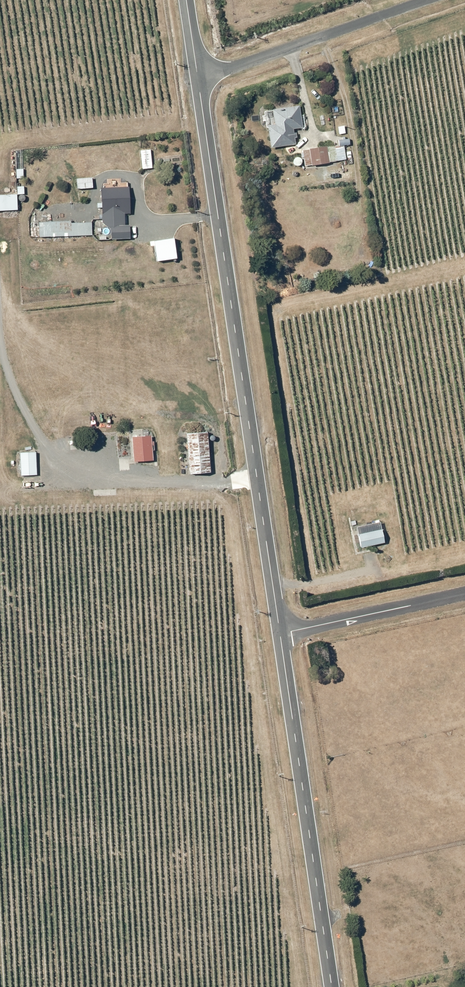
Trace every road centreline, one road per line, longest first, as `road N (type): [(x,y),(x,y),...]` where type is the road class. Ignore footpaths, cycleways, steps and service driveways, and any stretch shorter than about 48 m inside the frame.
road 1 (unclassified): [(200,79),(281,633)]
road 2 (unclassified): [(281,633),(333,986)]
road 3 (unclassified): [(200,79),(424,0)]
road 4 (unclassified): [(281,633),(464,593)]

